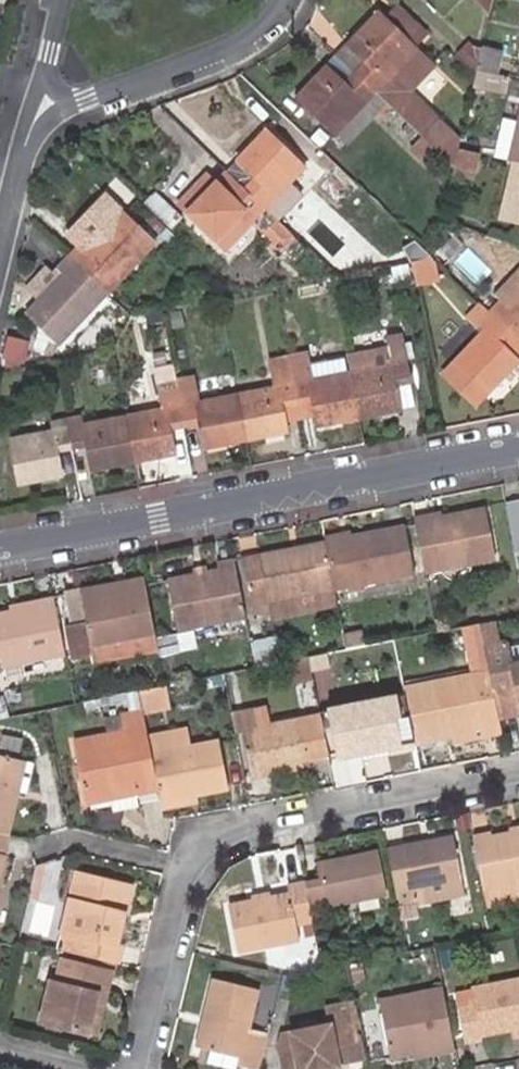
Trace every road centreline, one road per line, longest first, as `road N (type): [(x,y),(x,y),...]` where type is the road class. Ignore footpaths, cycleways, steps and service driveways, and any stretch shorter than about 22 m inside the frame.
road 1 (residential): [(0,551),(518,450)]
road 2 (residential): [(518,781),(241,836),(191,859)]
road 3 (residential): [(25,118),(248,35),(283,0)]
road 4 (residential): [(191,859),(140,1068)]
road 5 (residential): [(191,859),(137,865),(64,847)]
road 6 (residential): [(56,0),(25,118)]

